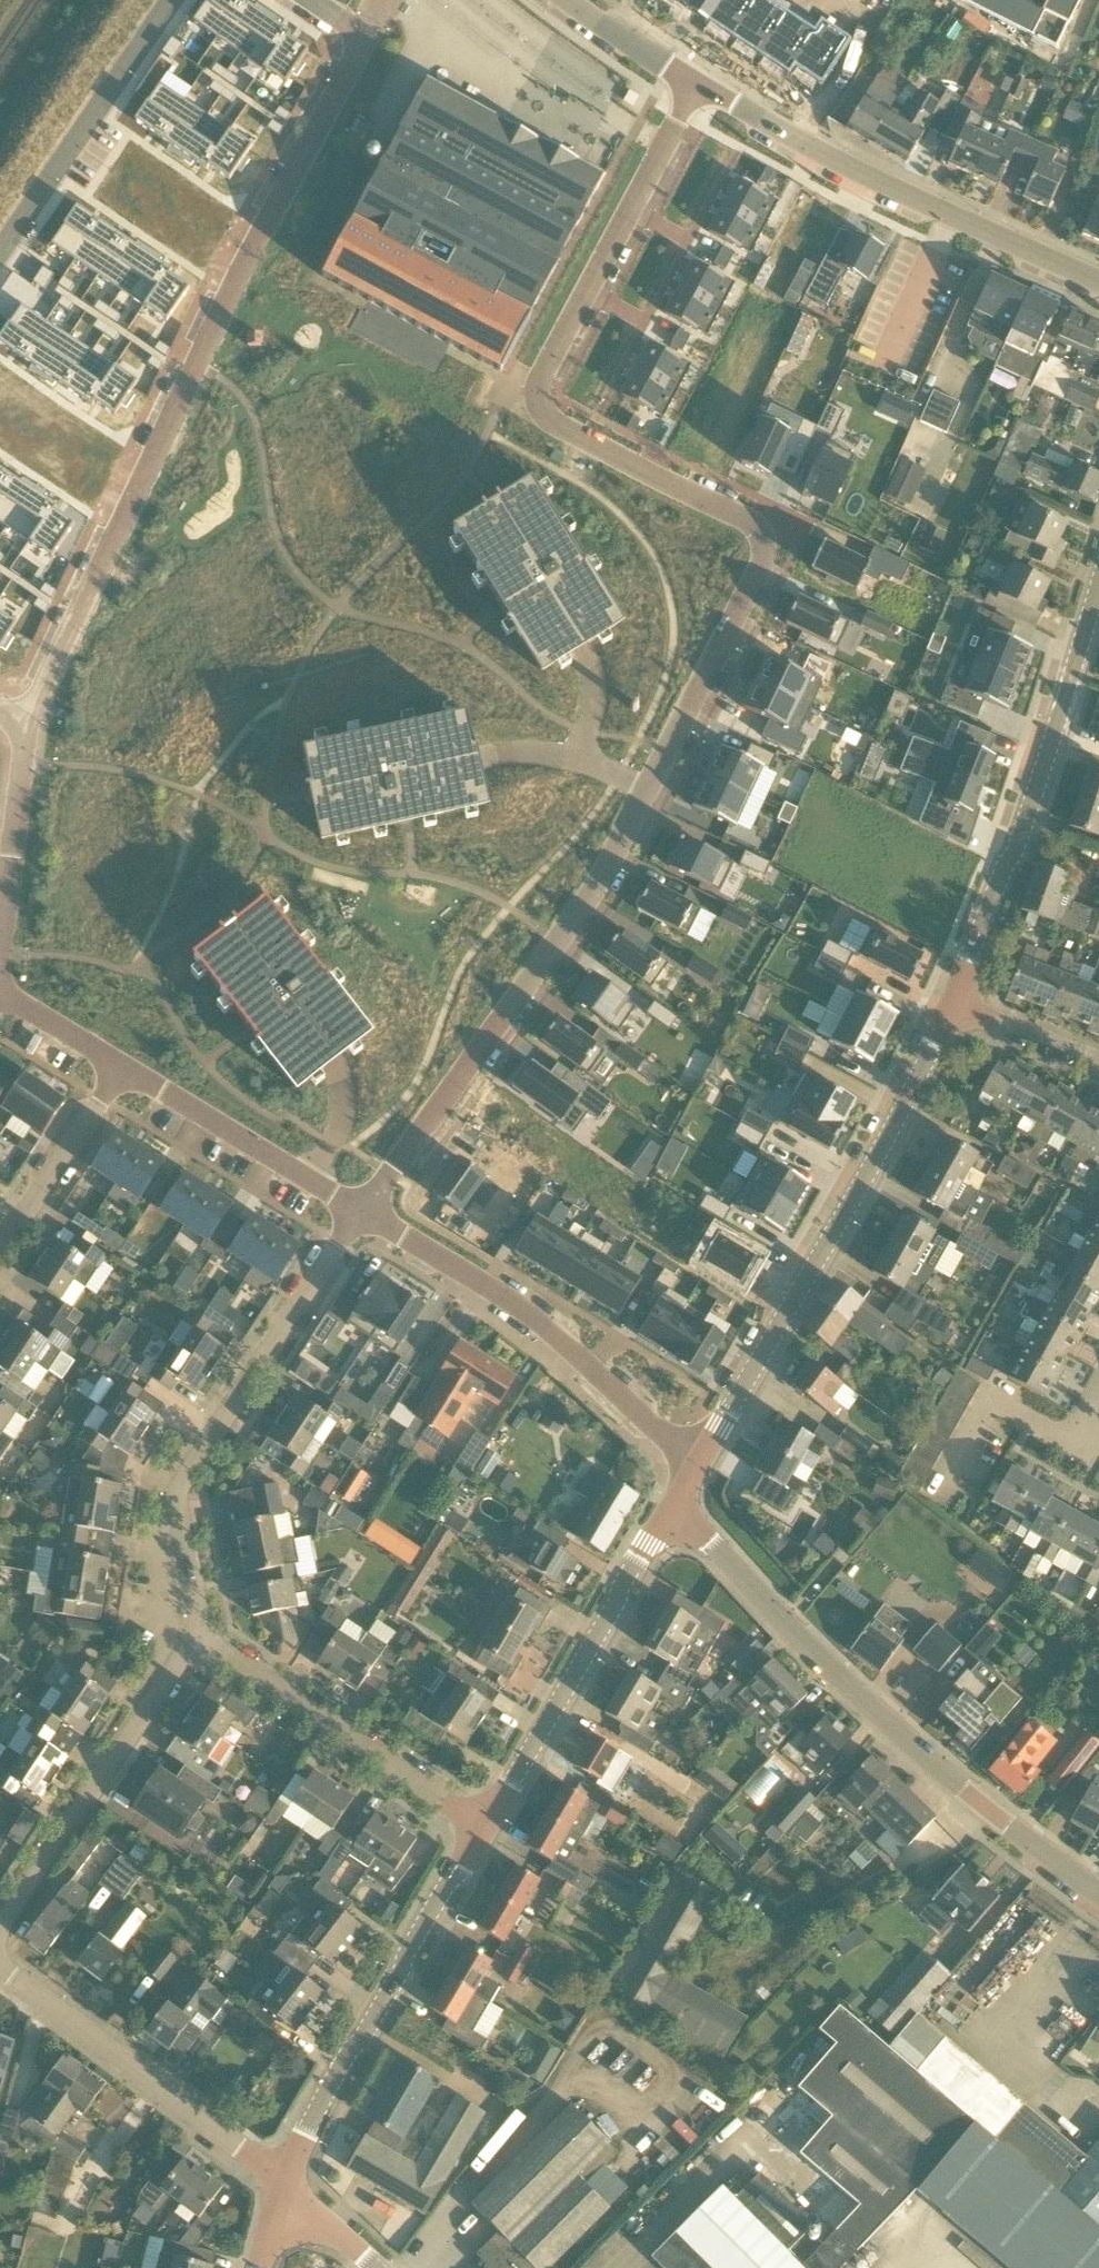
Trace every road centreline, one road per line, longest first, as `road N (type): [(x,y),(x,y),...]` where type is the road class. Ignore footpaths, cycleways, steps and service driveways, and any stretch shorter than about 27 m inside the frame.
road 1 (residential): [(698,86),(535,392),(553,430),(753,528),(763,558),(595,892),(363,1212)]
road 2 (residential): [(26,728),(290,179)]
road 3 (tertiary): [(1098,1906),(784,1622),(699,1530),(671,1513)]
road 4 (tertiary): [(703,1458),(863,1185),(954,1006)]
road 5 (residential): [(184,1639),(170,1501),(179,1476),(363,1212)]
road 6 (tertiary): [(954,1006),(1016,847),(1098,581)]
road 7 (tertiary): [(1098,282),(814,151),(698,86)]
road 8 (residential): [(0,256),(126,69),(290,179)]
road 9 (residential): [(363,1212),(530,1313),(666,1437),(703,1458)]
road 10 (tertiary): [(279,2182),(303,2128),(485,1832)]
road 11 (tertiary): [(485,1832),(671,1513)]
road 12 (residential): [(485,1832),(184,1639)]
road 13 (residential): [(279,2182),(0,1971)]
road 14 (residential): [(0,1925),(169,1677),(184,1639)]
road 15 (residential): [(124,1067),(363,1212)]
road 16 (residential): [(0,959),(26,728)]
road 17 (residential): [(0,1255),(124,1067)]
road 18 (residential): [(290,179),(386,0)]
road 19 (residential): [(954,1006),(1098,1065)]
road 20 (tertiary): [(698,86),(569,0)]
road 21 (residential): [(0,1004),(33,1012),(124,1067)]
road 22 (residential): [(368,2267),(279,2182)]

